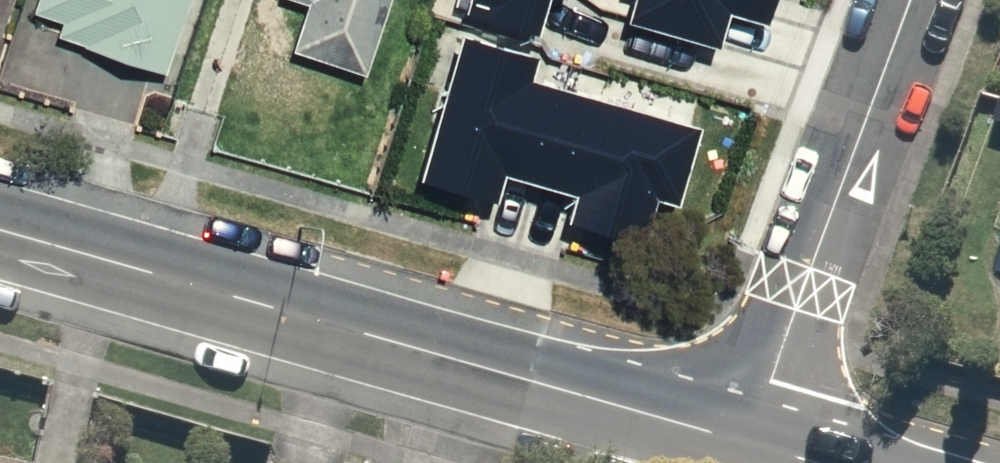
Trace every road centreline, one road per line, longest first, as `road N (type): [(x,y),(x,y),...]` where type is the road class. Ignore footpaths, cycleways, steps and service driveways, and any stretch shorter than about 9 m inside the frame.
road 1 (secondary): [(0,233),(751,446)]
road 2 (residential): [(751,446),(910,0)]

